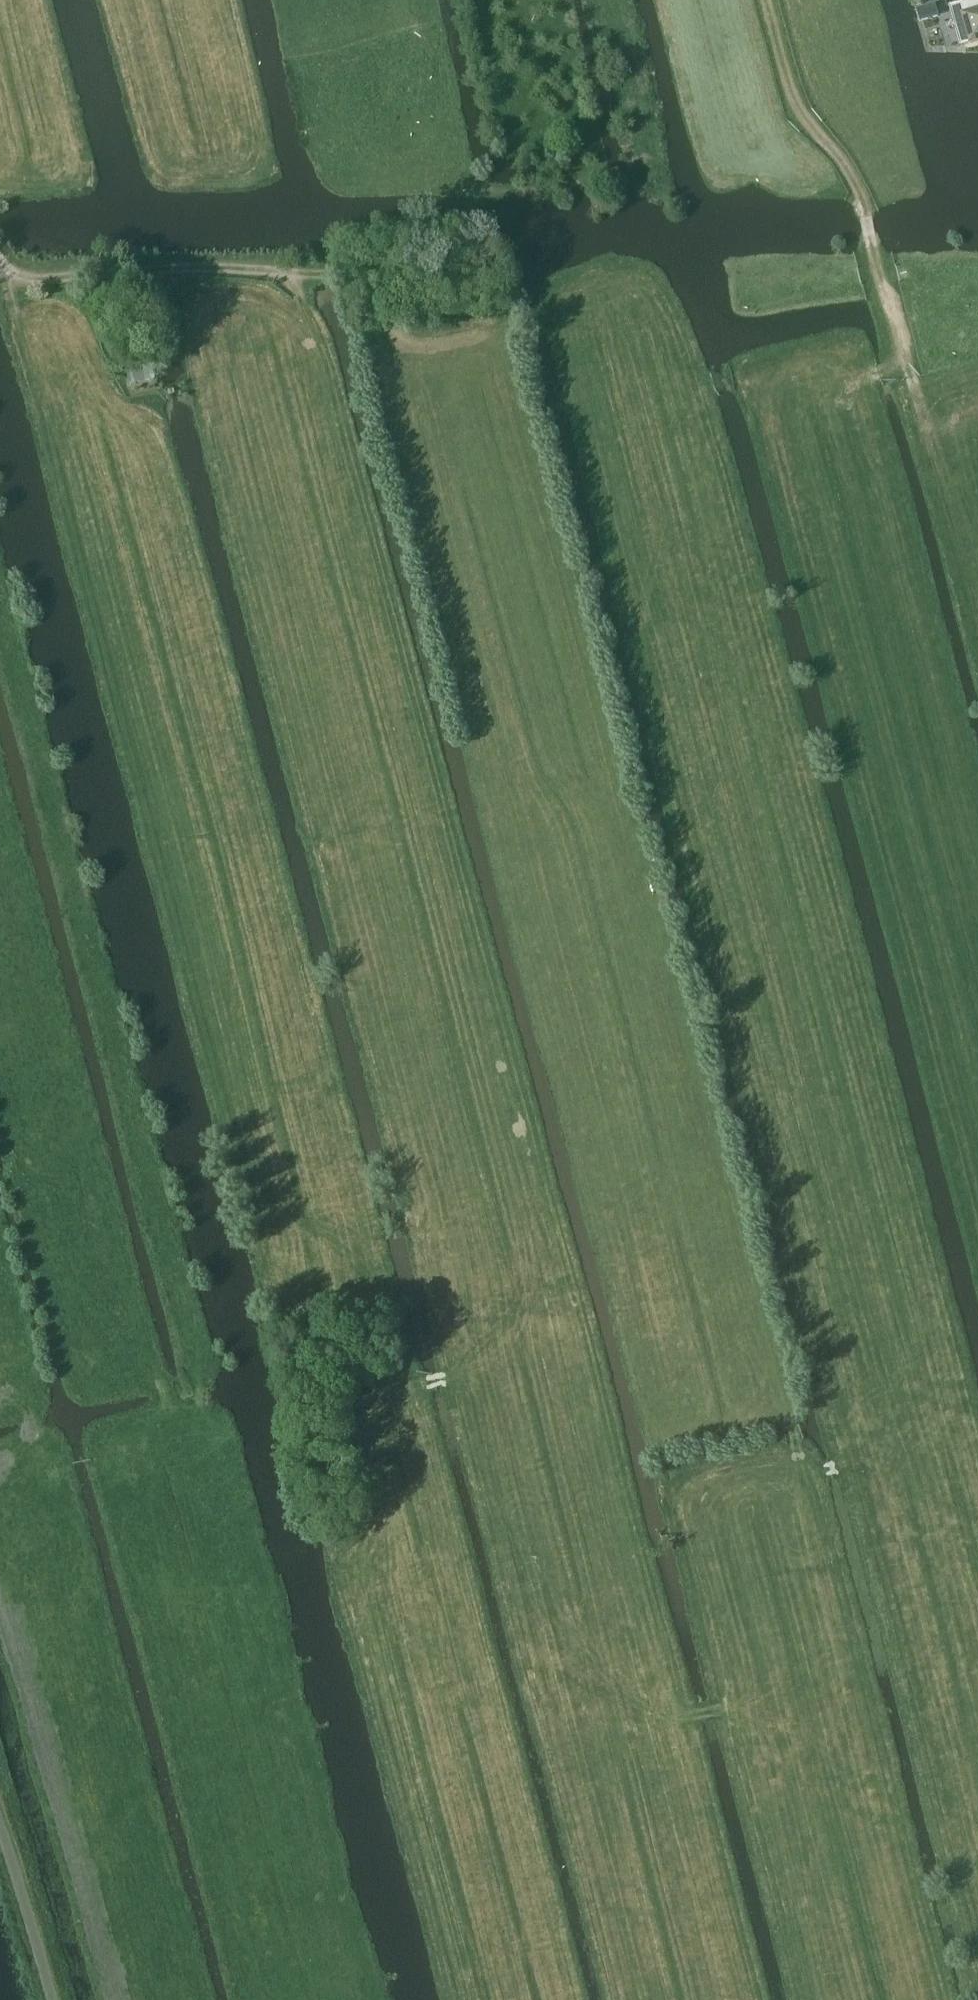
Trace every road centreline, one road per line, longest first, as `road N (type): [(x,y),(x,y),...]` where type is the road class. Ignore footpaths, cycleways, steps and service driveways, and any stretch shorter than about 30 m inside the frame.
road 1 (track): [(766,0),(794,107),(861,198),(911,378)]
road 2 (unclassified): [(51,1999),(0,1828)]

